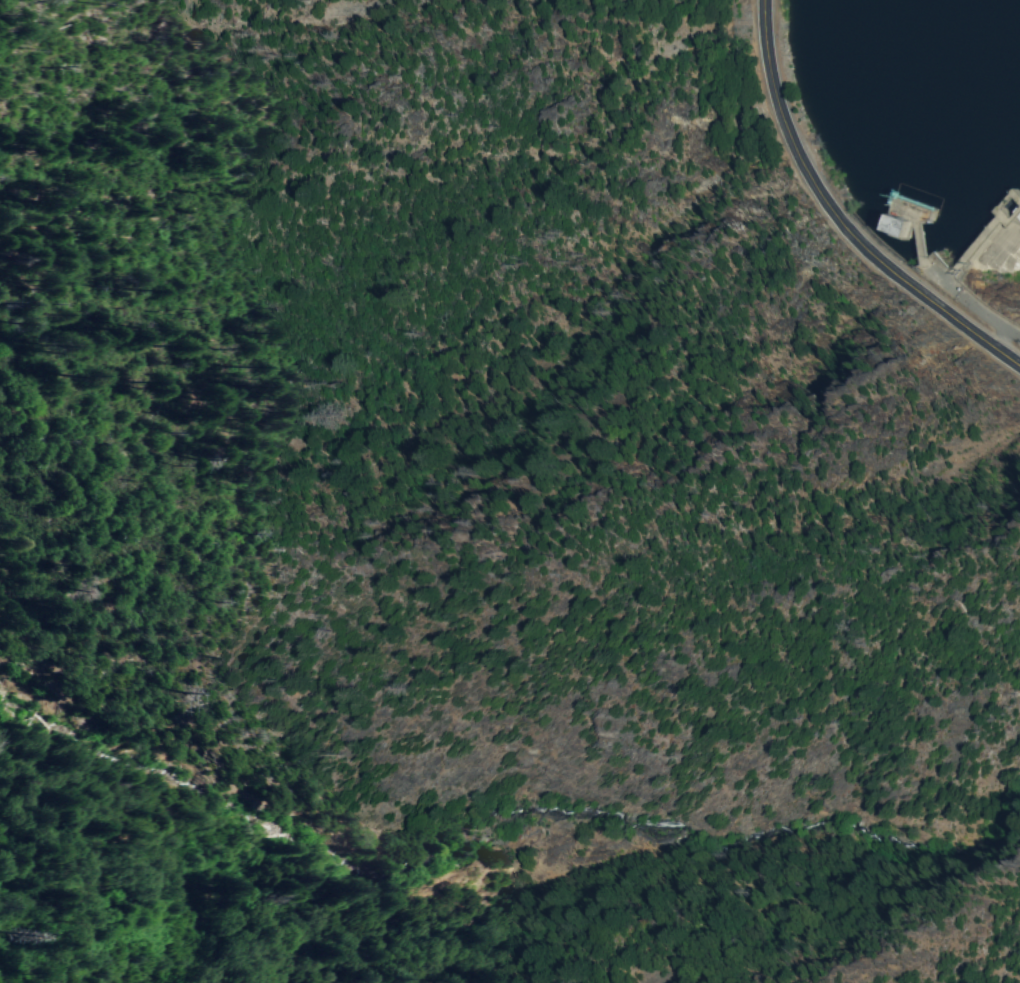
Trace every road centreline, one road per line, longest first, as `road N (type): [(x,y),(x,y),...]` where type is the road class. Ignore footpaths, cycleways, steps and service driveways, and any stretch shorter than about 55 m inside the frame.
road 1 (primary): [(762,0),(778,110),(831,212),(894,274),(1019,365)]

